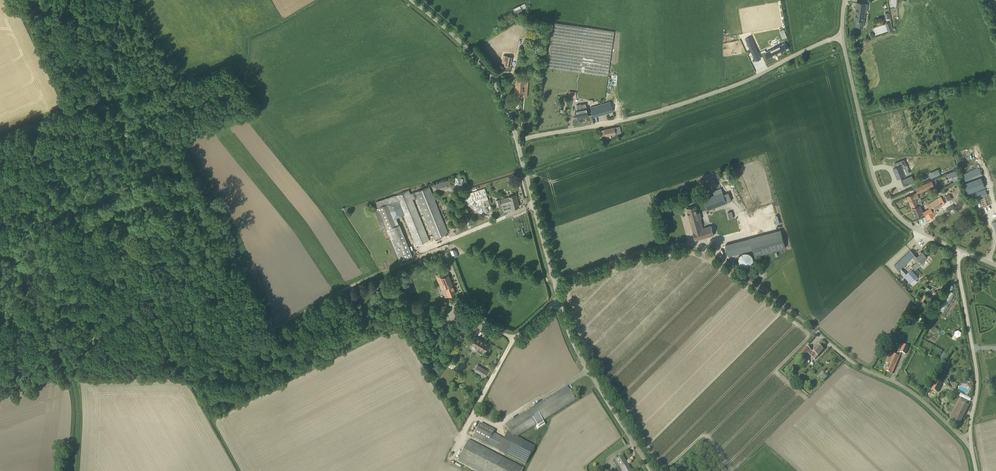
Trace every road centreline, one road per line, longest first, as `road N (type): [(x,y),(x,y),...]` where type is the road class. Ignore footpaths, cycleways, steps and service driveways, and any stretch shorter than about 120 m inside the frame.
road 1 (unclassified): [(969,443),(910,392),(855,365),(704,247),(662,247),(554,281)]
road 2 (unclassified): [(517,141),(671,107),(842,36)]
road 3 (unclassified): [(963,251),(903,219),(879,190),(842,36)]
road 4 (unclassified): [(651,470),(576,349),(554,281)]
road 5 (unclassified): [(969,443),(978,386),(959,271),(963,251)]
road 6 (unclassified): [(517,141),(486,71),(411,0)]
road 7 (unclassified): [(554,281),(517,141)]

